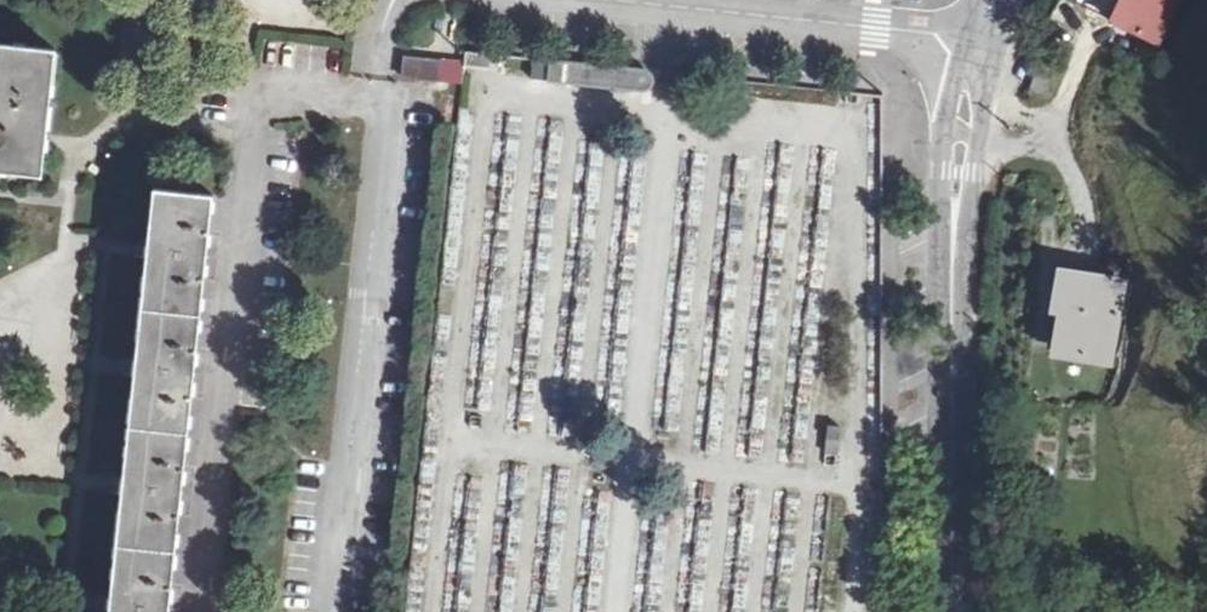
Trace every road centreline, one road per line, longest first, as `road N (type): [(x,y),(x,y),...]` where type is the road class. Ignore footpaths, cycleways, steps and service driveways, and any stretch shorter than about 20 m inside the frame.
road 1 (residential): [(395,0),(385,12),(338,611)]
road 2 (secondary): [(984,36),(965,128),(954,246),(952,611)]
road 3 (residential): [(643,0),(984,36)]

